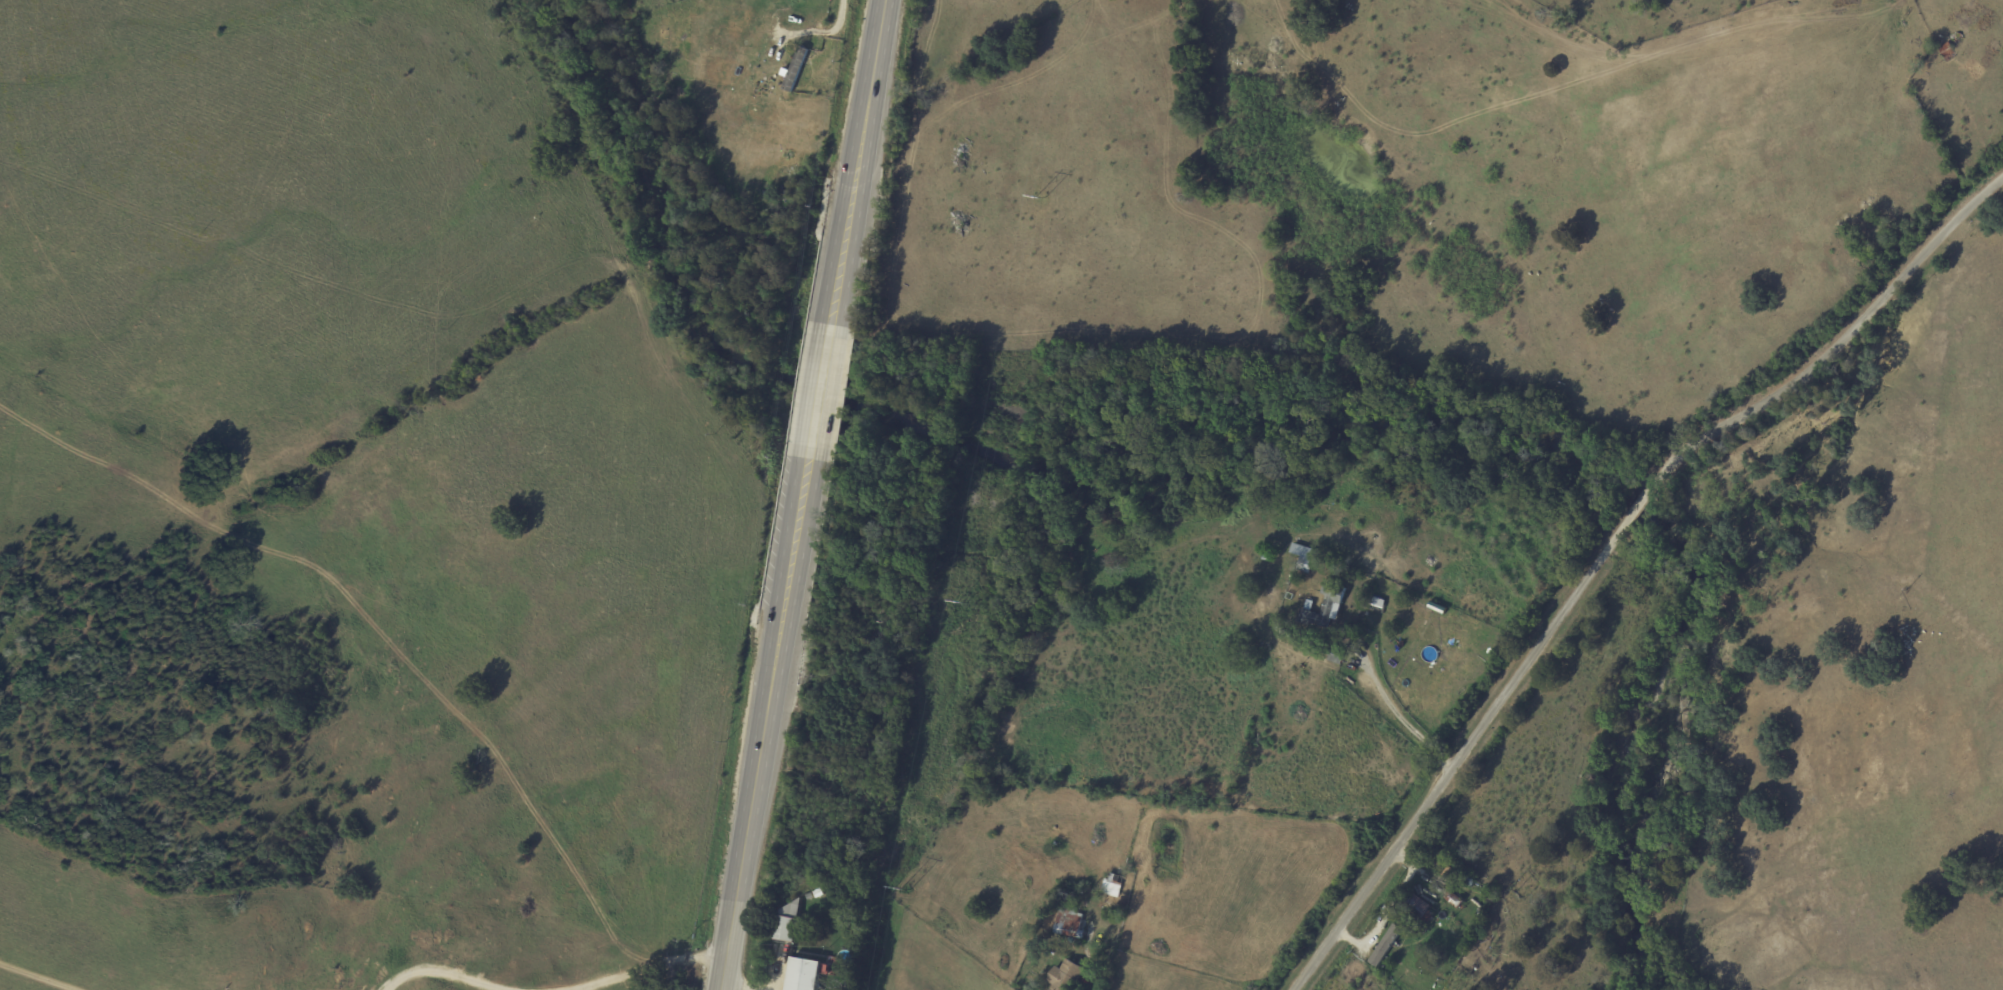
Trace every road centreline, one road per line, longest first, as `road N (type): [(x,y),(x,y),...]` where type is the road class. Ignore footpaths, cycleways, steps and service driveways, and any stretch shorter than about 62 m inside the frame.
road 1 (residential): [(1295,989),(1672,461),(1817,366),(2002,181)]
road 2 (trunk): [(719,989),(809,459)]
road 3 (trunk): [(831,324),(884,0)]
road 4 (trunk): [(809,459),(831,324)]

